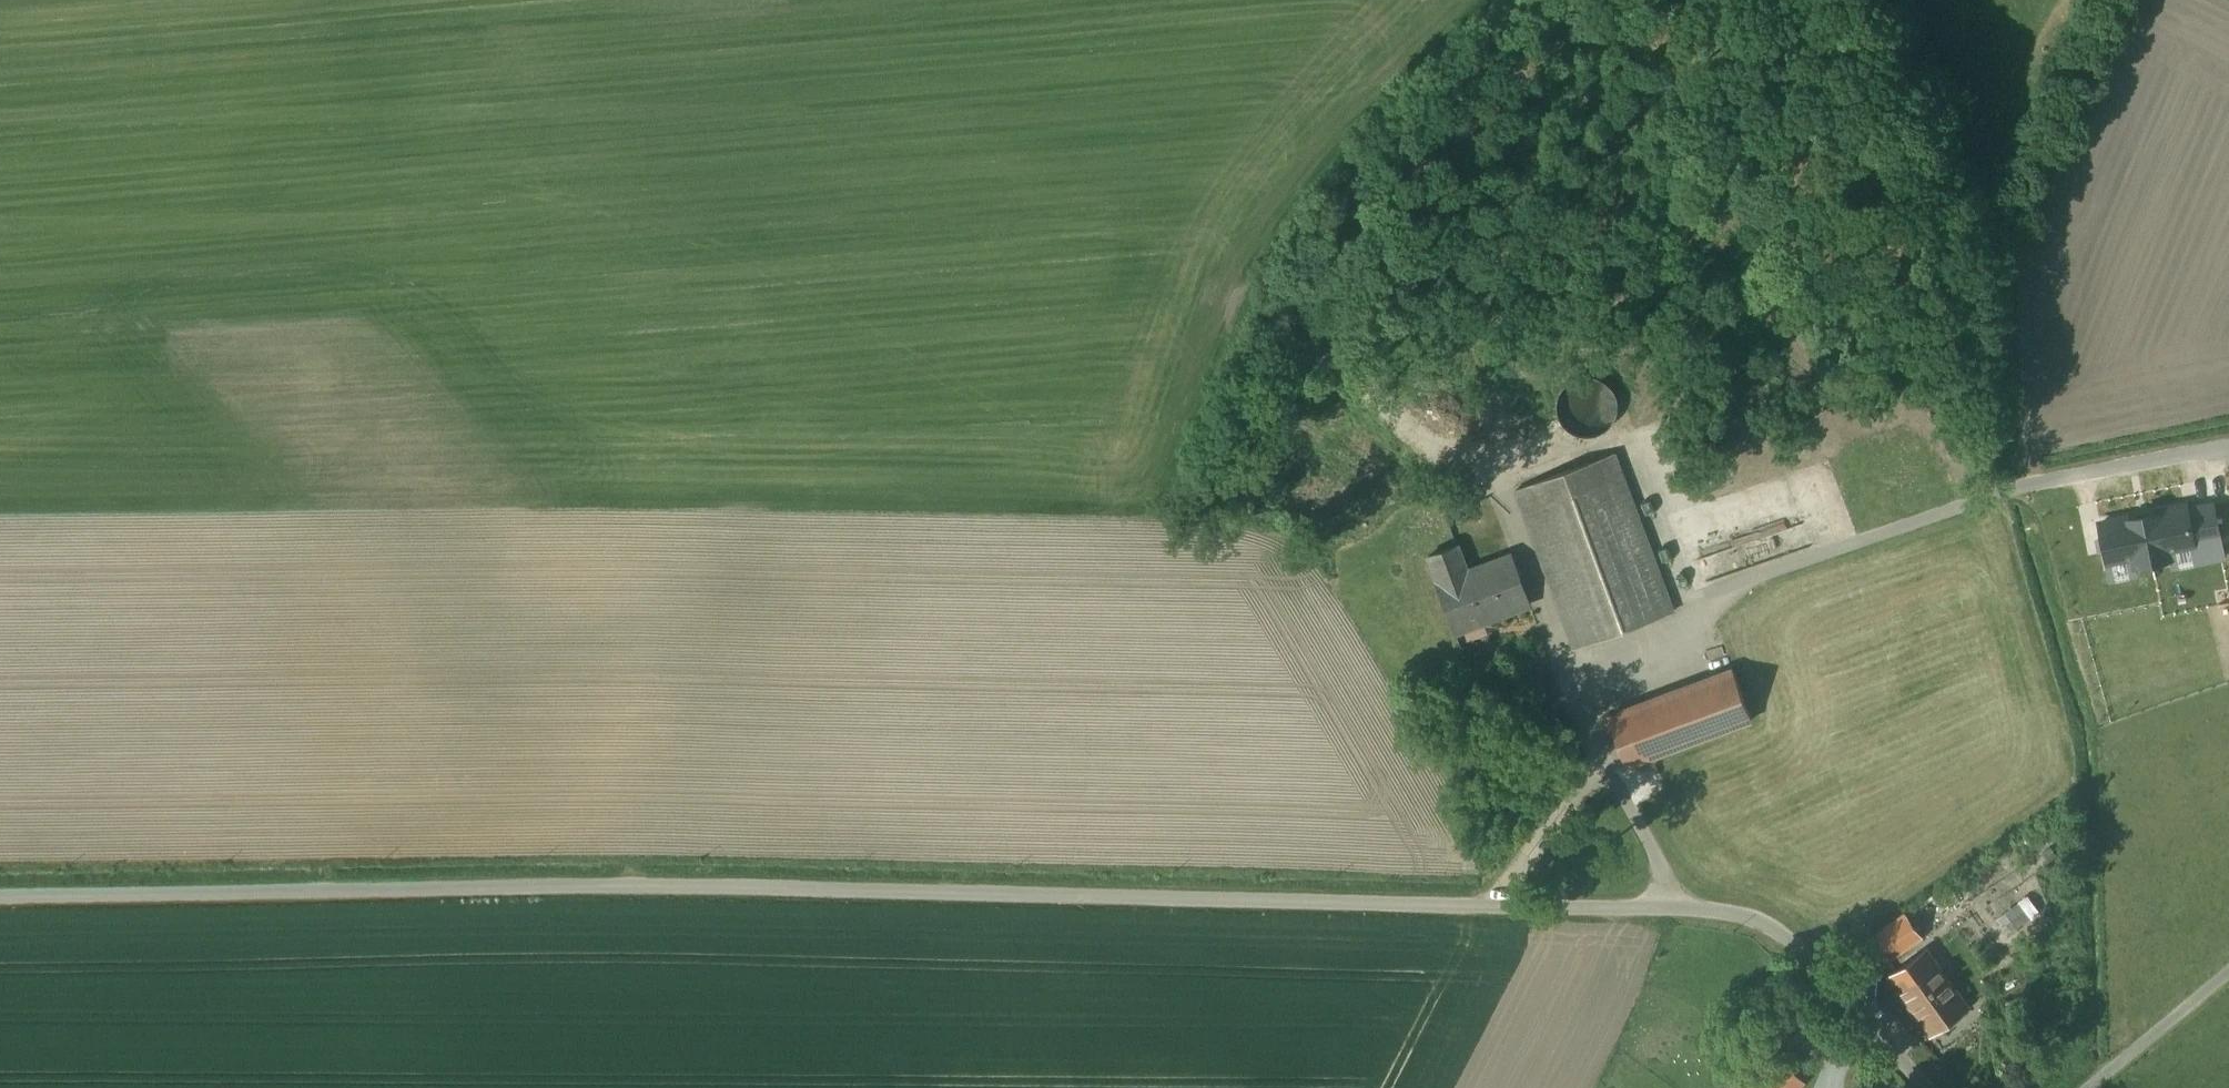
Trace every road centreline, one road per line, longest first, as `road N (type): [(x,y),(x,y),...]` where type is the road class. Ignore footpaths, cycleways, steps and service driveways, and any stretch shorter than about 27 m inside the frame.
road 1 (unclassified): [(0,897),(939,895),(1728,917),(1767,929),(1815,966),(1932,1087)]

